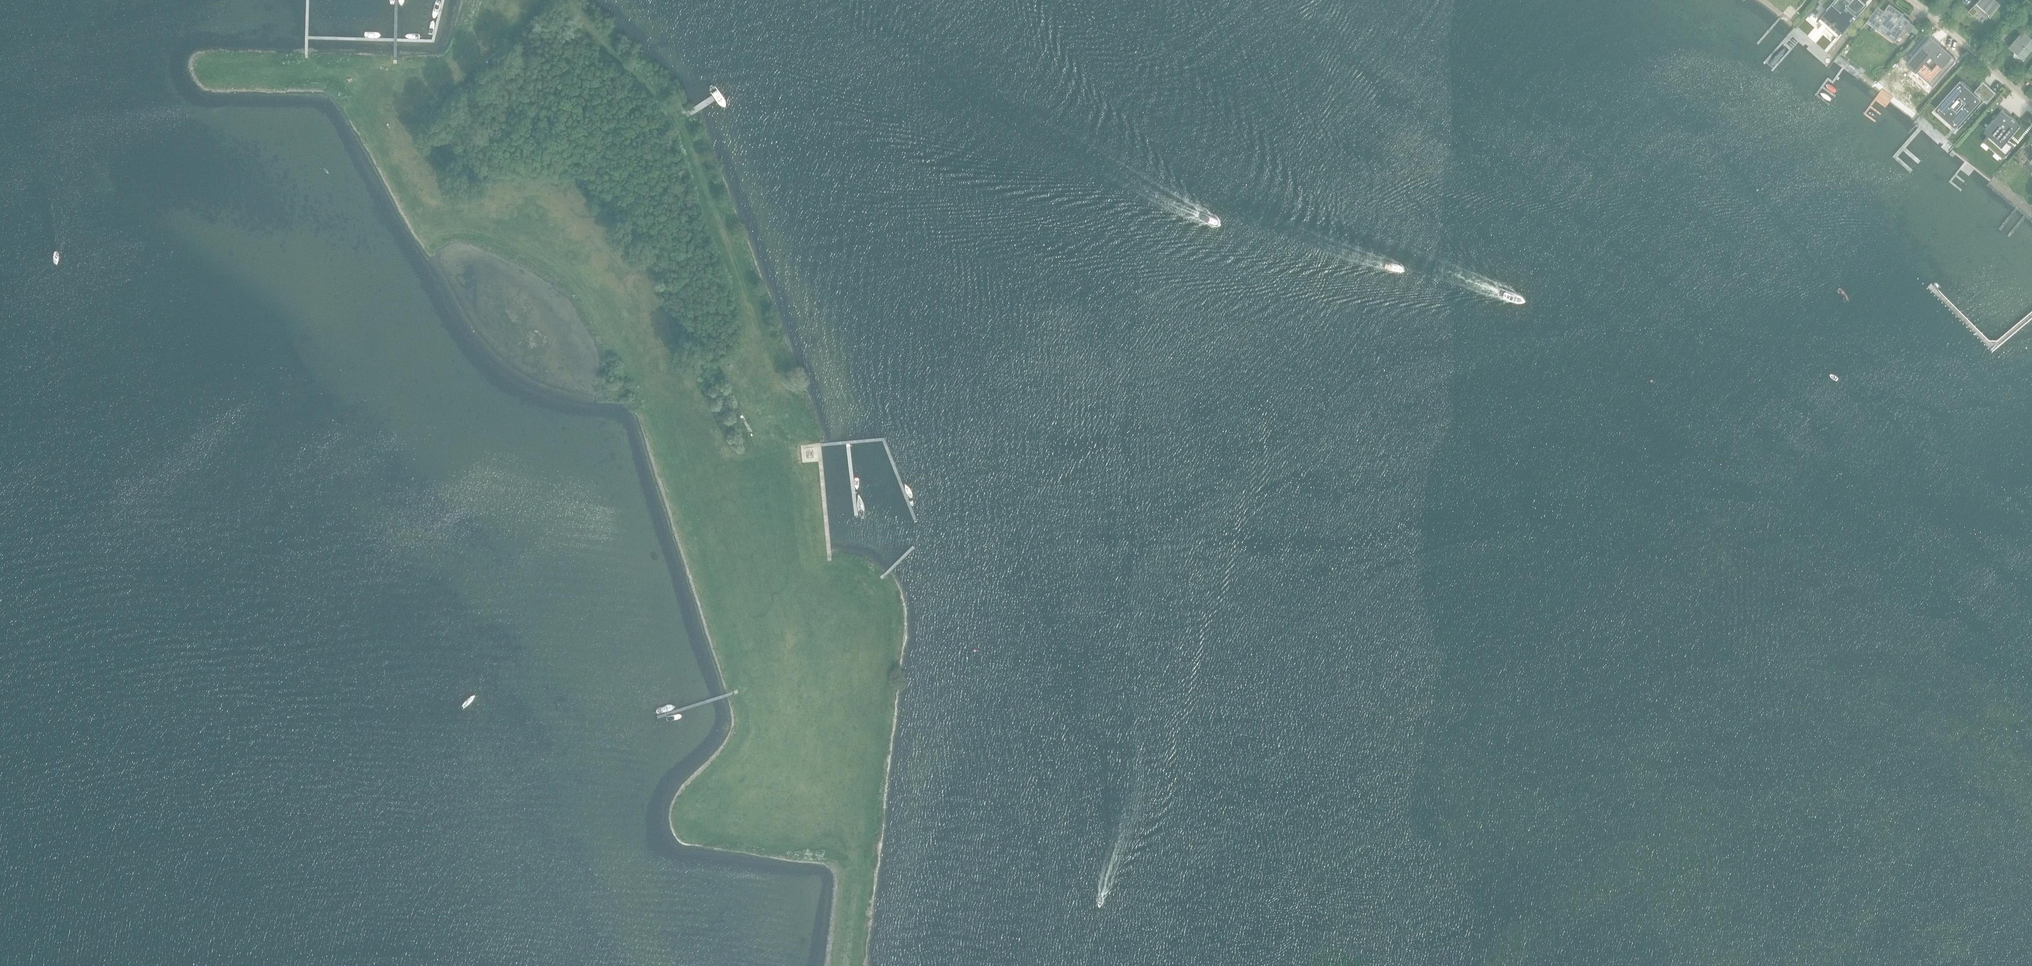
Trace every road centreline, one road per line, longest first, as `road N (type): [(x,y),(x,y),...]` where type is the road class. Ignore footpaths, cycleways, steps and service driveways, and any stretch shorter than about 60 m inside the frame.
road 1 (residential): [(2031,104),(1935,17)]

